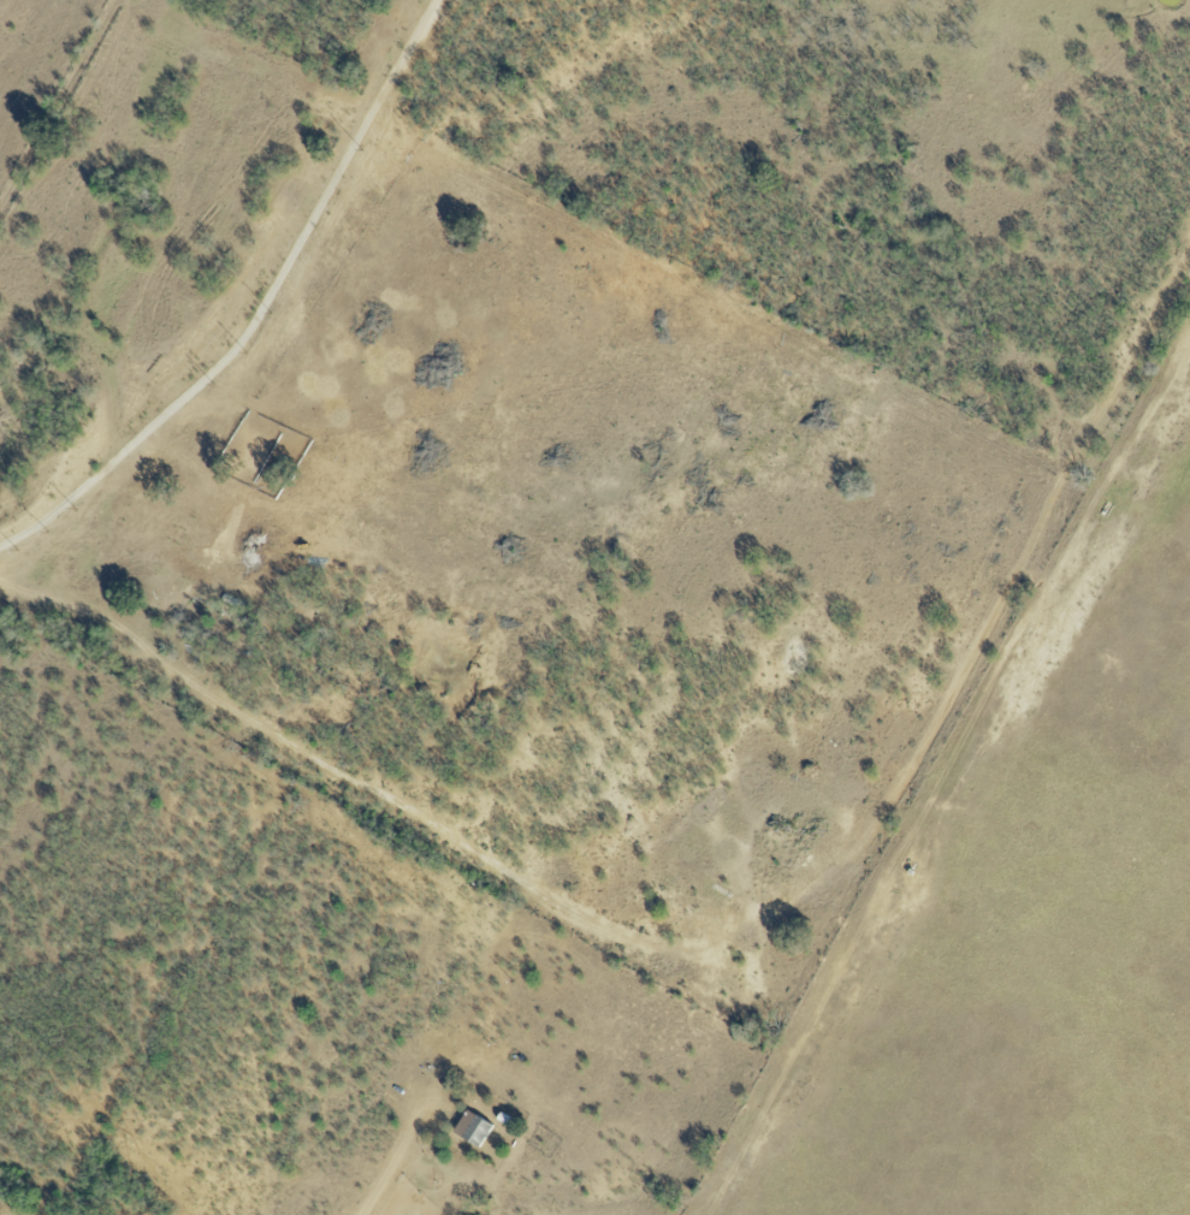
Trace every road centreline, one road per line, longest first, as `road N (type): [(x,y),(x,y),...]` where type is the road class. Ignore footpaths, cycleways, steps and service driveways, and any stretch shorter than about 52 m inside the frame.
road 1 (residential): [(698,1214),(785,1056)]

